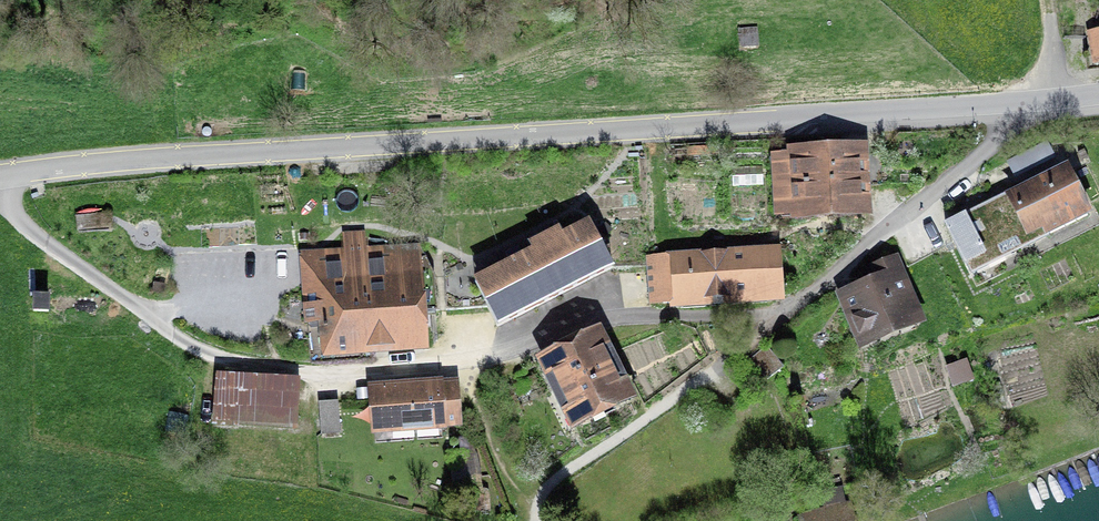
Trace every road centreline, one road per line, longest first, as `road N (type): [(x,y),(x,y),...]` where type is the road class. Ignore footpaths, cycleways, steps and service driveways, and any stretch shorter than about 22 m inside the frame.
road 1 (tertiary): [(1032,102),(114,160),(0,175)]
road 2 (residential): [(1032,102),(716,371)]

